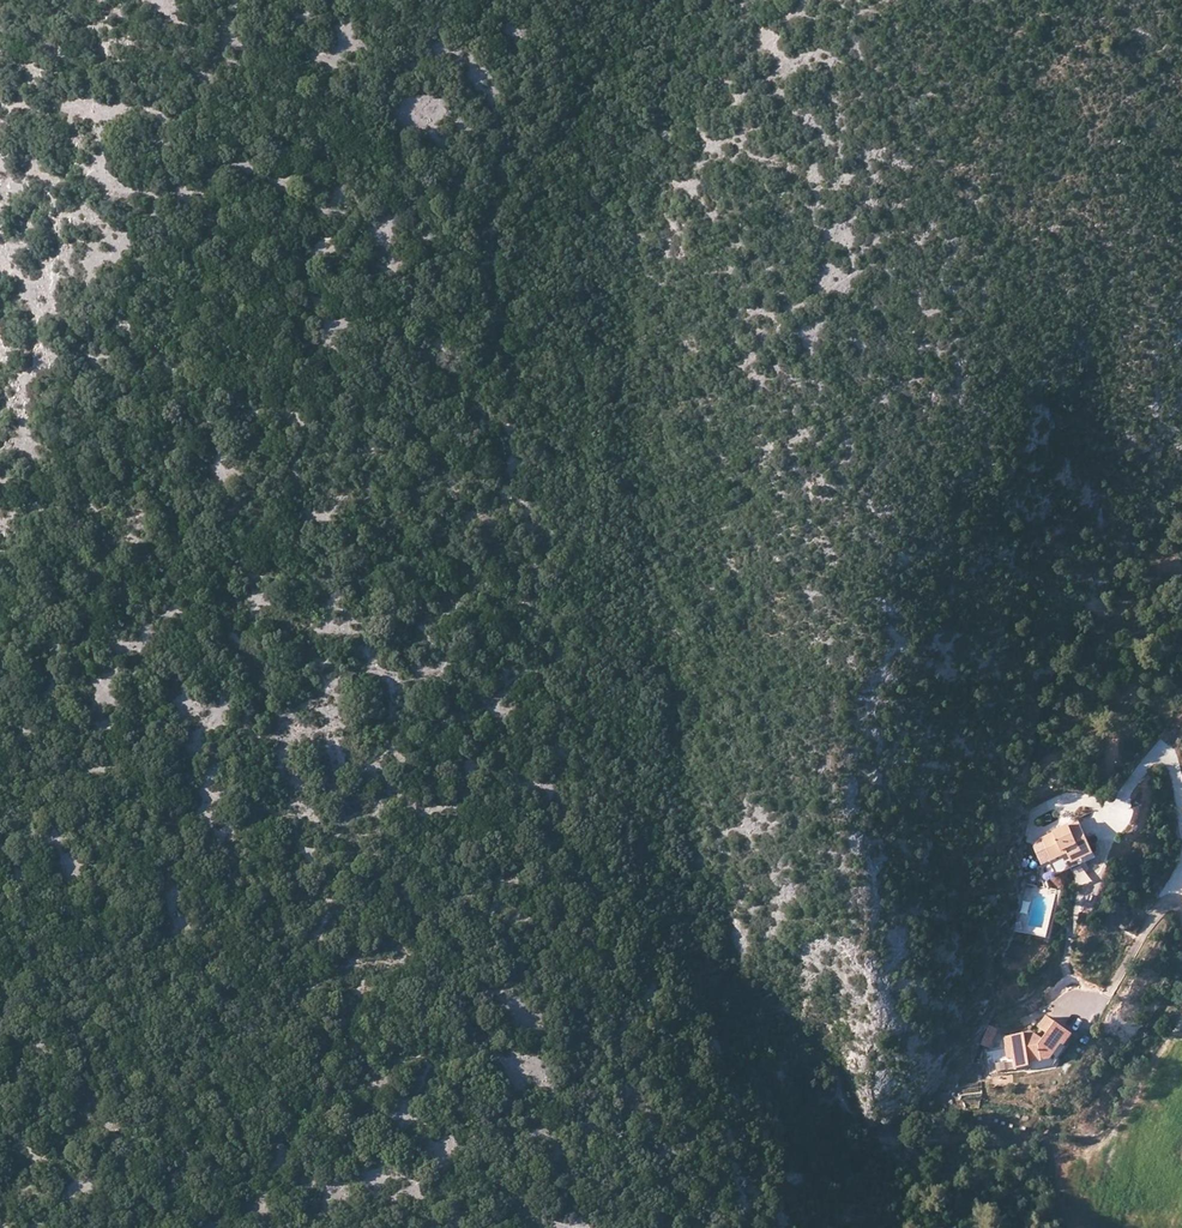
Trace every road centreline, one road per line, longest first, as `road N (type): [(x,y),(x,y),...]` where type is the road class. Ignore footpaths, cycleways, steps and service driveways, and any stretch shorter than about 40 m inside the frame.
road 1 (unclassified): [(1181,906),(1162,903),(1098,1010),(1083,1009),(1066,961),(1081,896),(1108,828)]

